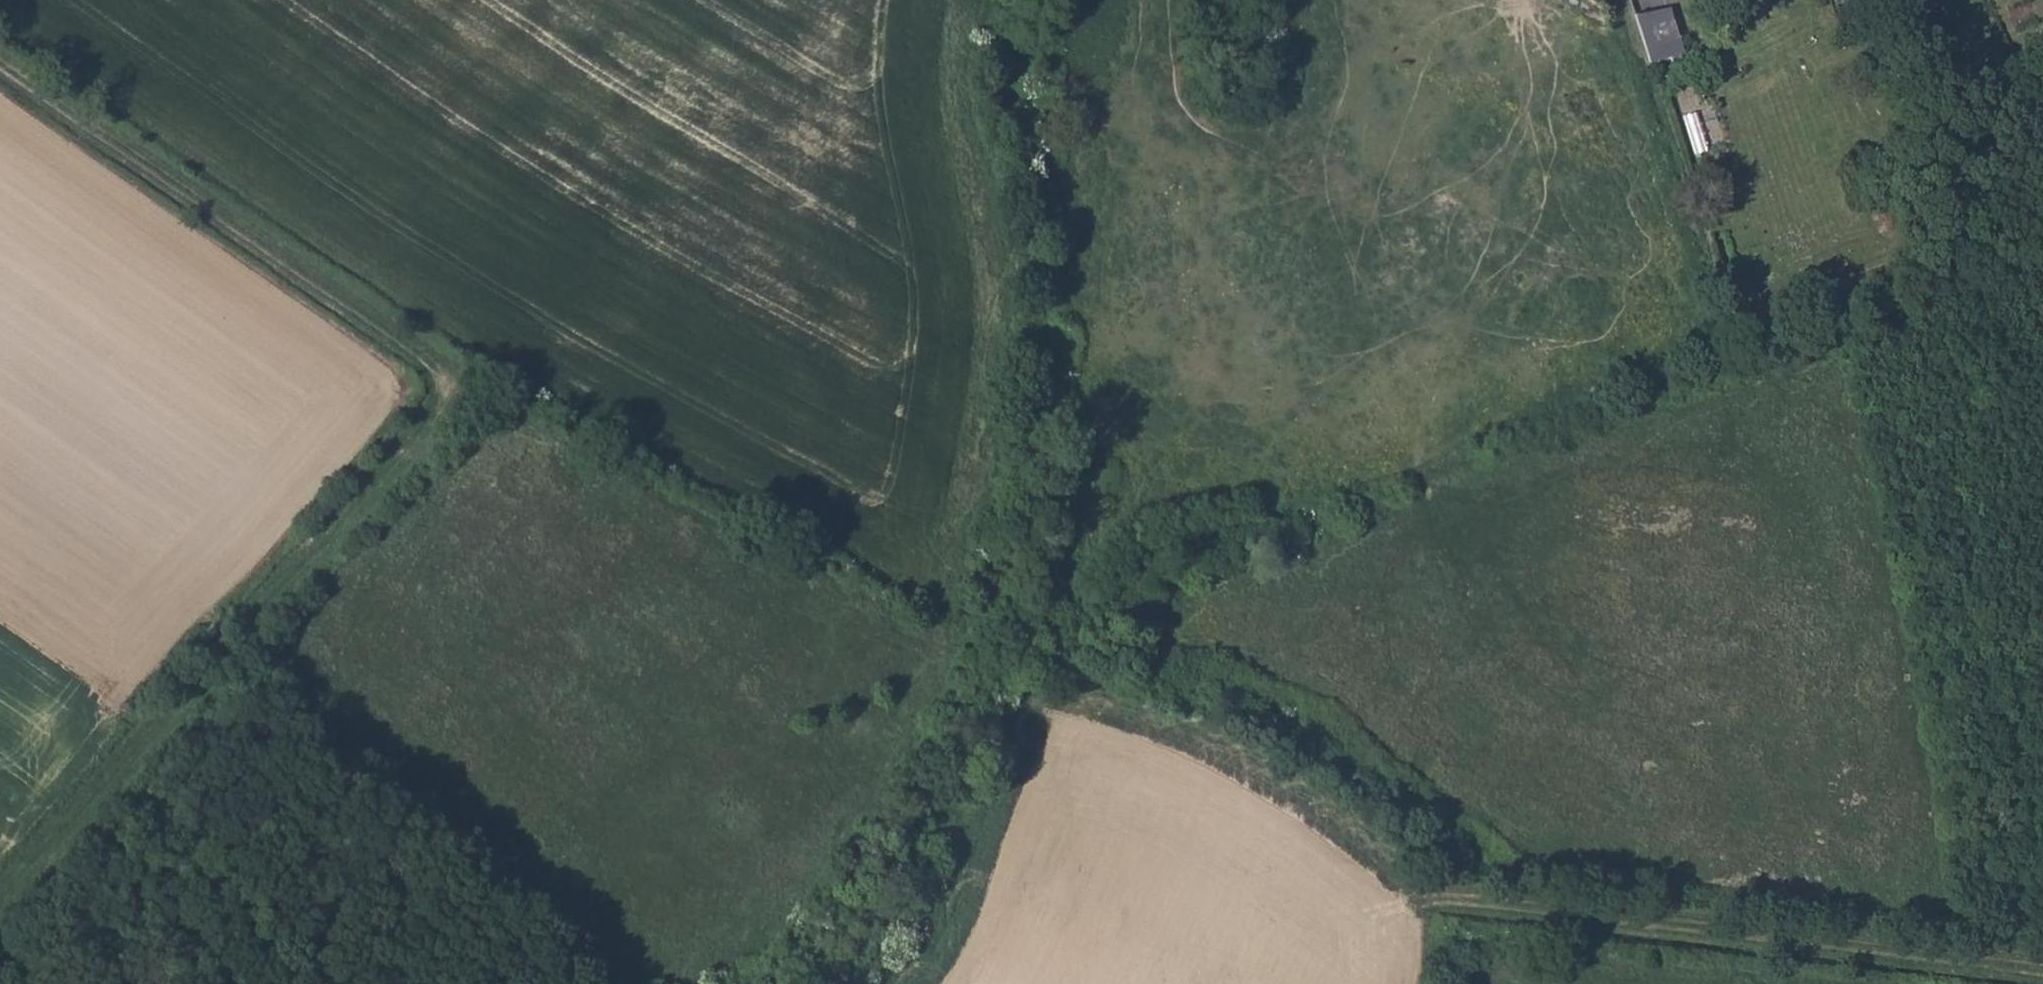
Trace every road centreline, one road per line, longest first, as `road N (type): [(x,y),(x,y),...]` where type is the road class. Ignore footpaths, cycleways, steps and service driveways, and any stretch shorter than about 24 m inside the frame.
road 1 (track): [(0,64),(429,360),(443,389),(429,426),(0,885)]
road 2 (track): [(1442,900),(2042,964)]

